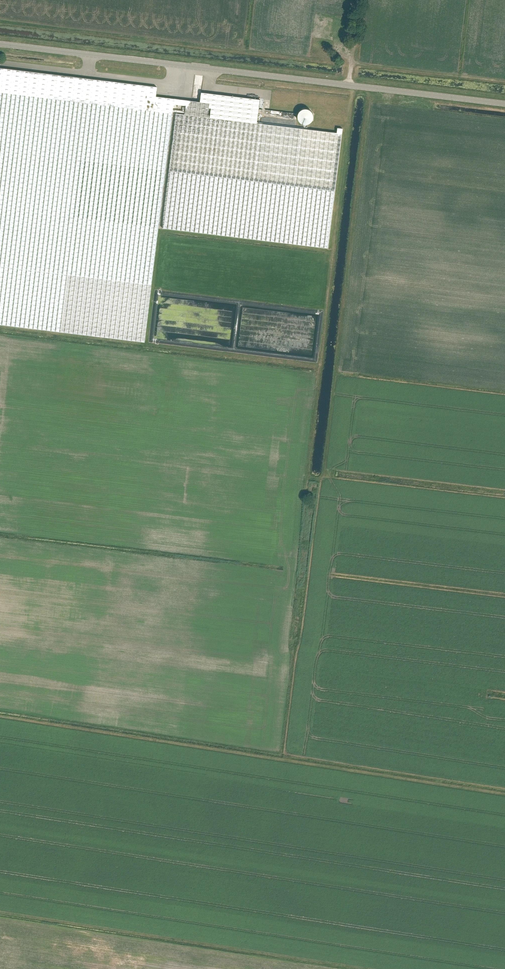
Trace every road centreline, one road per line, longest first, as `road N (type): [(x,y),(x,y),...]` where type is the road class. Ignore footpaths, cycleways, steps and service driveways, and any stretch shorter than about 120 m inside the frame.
road 1 (unclassified): [(504,103),(0,44)]

